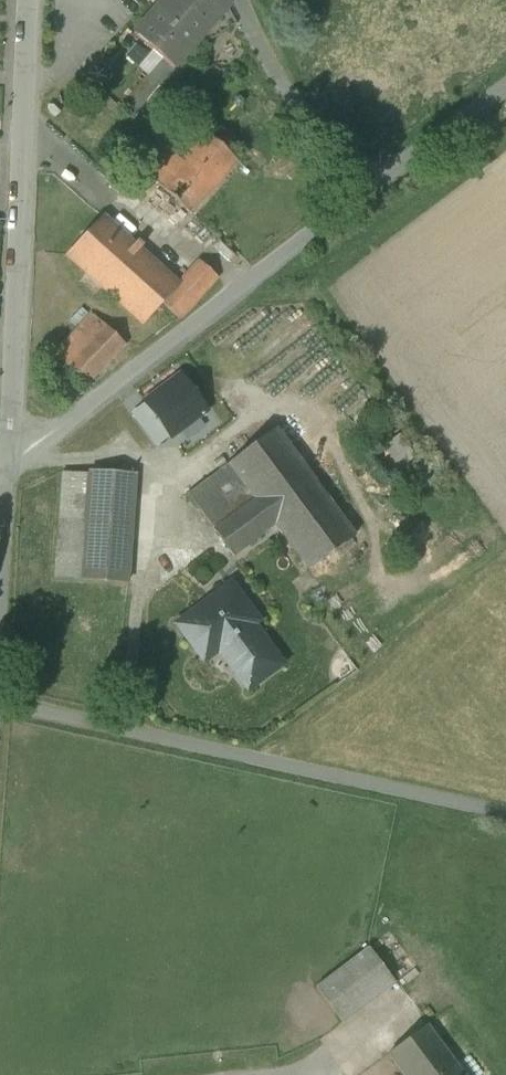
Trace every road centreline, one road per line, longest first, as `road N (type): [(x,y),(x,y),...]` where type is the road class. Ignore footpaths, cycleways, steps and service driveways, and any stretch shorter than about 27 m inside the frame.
road 1 (residential): [(9,454),(61,428),(505,86)]
road 2 (unclassified): [(505,817),(0,704)]
road 3 (residential): [(9,454),(26,0)]
road 4 (unclassified): [(0,604),(9,454)]

